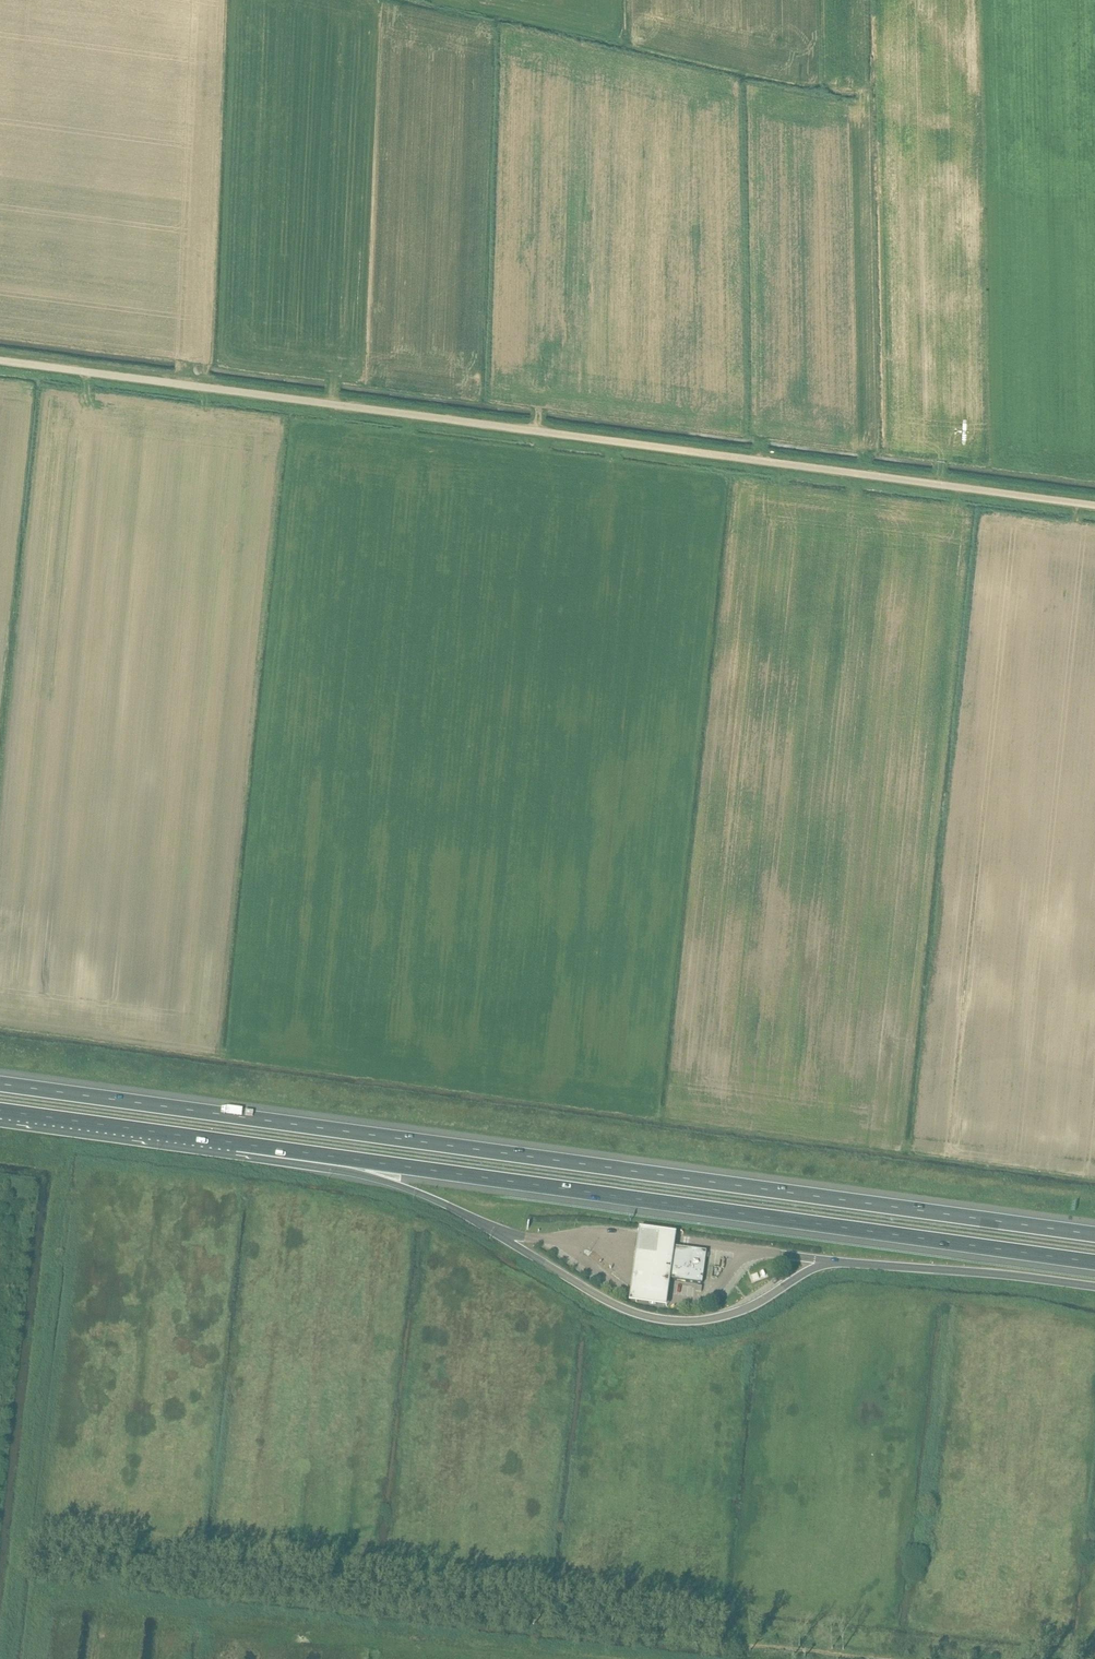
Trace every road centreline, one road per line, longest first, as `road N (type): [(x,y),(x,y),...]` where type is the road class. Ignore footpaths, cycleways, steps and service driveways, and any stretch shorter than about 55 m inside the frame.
road 1 (motorway): [(1094,1234),(0,1083)]
road 2 (unclassified): [(1094,505),(0,360)]
road 3 (track): [(7,1658),(17,1573),(31,1562),(876,1658)]
road 4 (motorway): [(234,1142),(1094,1261)]
road 5 (motorway): [(234,1142),(400,1185),(477,1222)]
road 6 (motorway): [(0,1110),(234,1142)]

